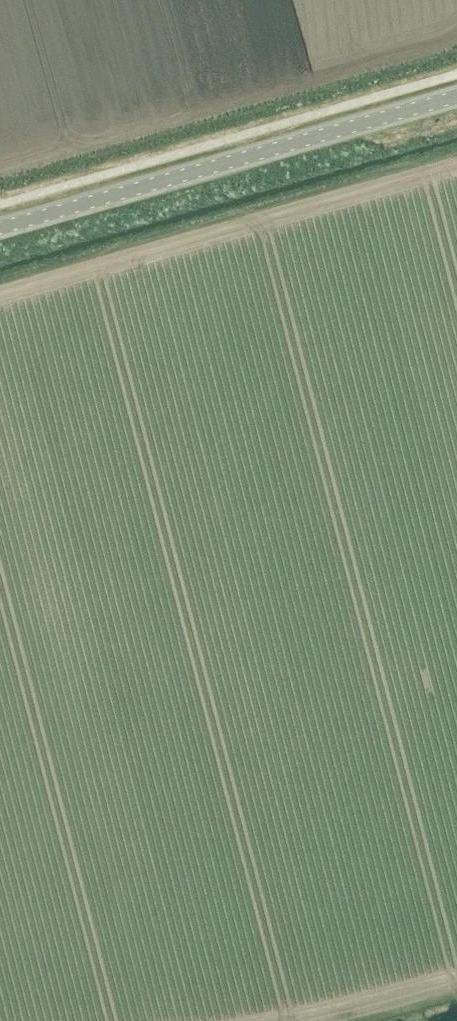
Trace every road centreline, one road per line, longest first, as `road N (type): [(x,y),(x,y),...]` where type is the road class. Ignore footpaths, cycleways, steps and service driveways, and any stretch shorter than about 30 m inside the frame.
road 1 (tertiary): [(0,228),(456,96)]

